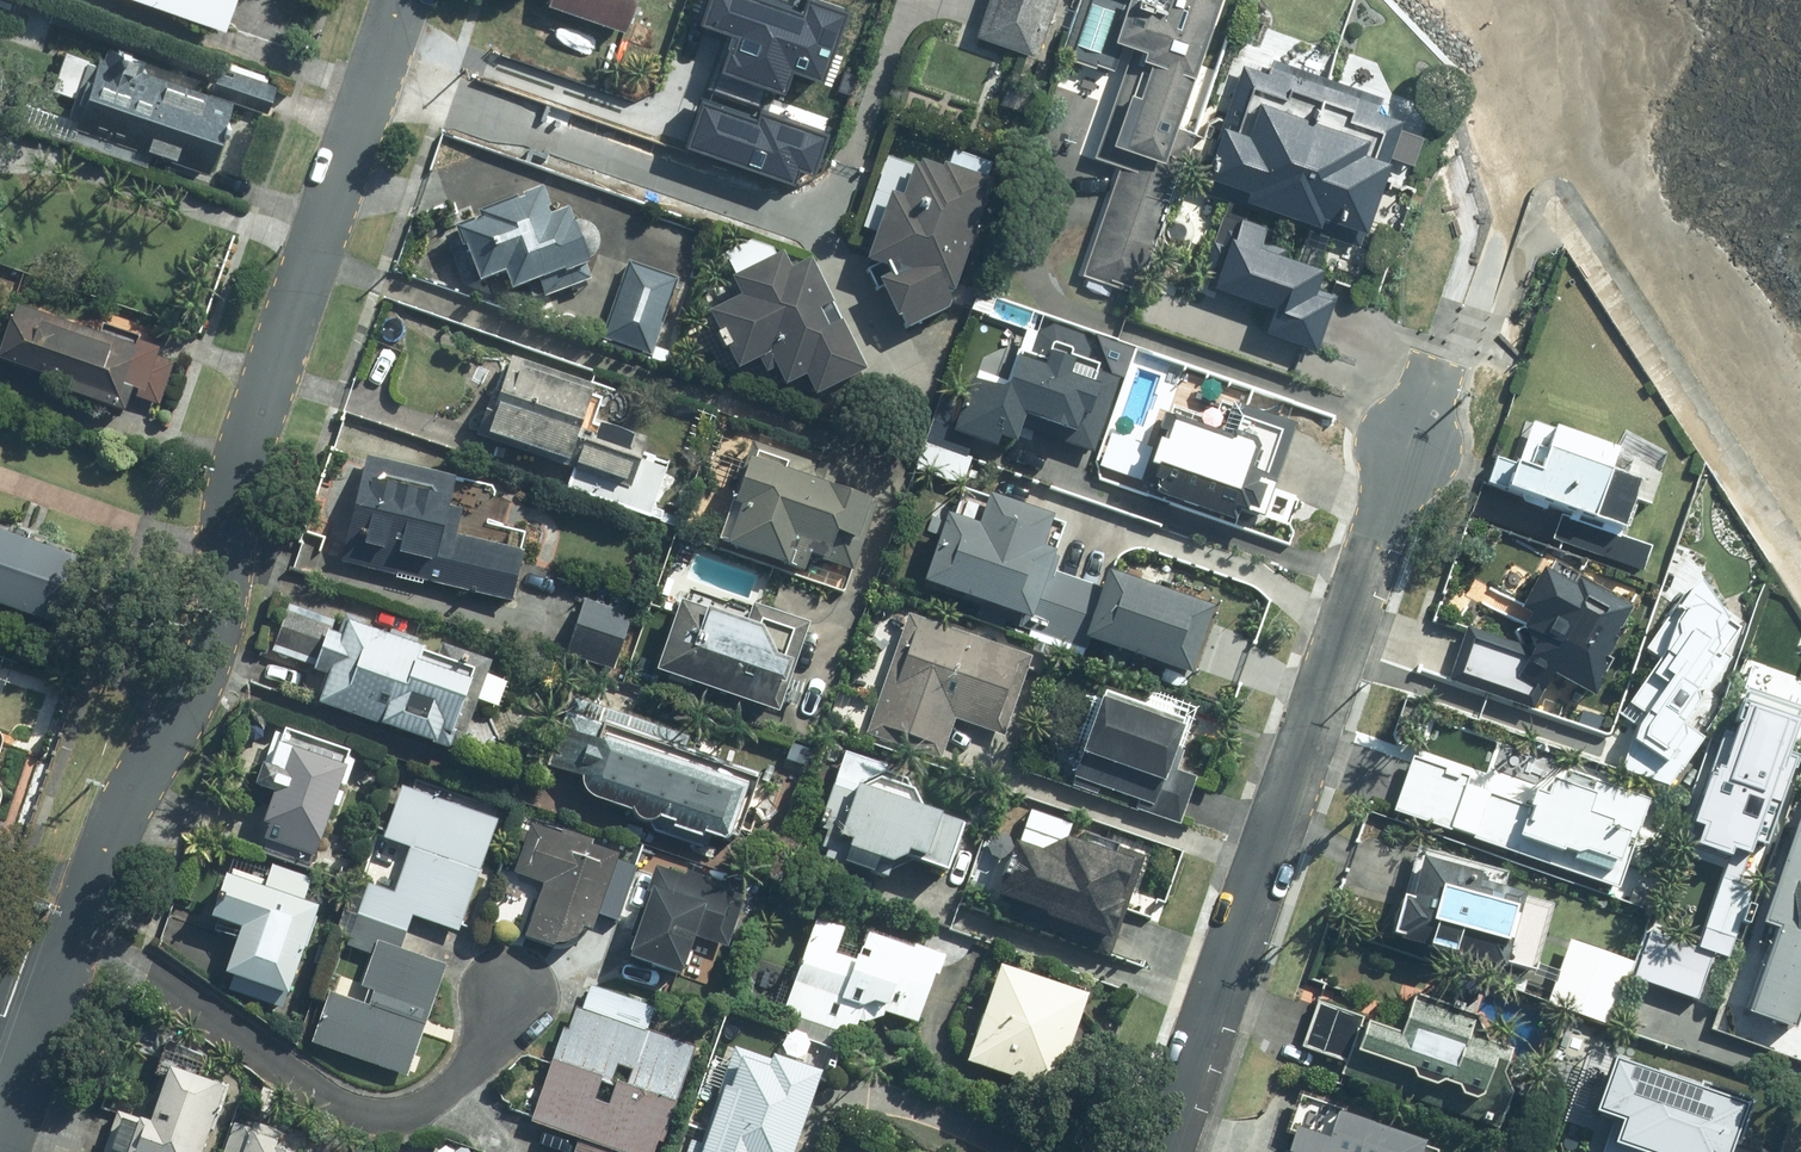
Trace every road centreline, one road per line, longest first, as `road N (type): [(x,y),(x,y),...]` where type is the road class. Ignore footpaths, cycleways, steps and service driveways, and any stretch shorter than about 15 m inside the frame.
road 1 (residential): [(403,0),(256,421),(232,512),(210,658),(135,781),(76,932)]
road 2 (residential): [(1432,380),(1162,1151)]
road 3 (residential): [(507,1002),(457,1079),(430,1103),(394,1117),(324,1098),(153,971),(76,932)]
road 4 (tertiary): [(40,1029),(0,1145)]

